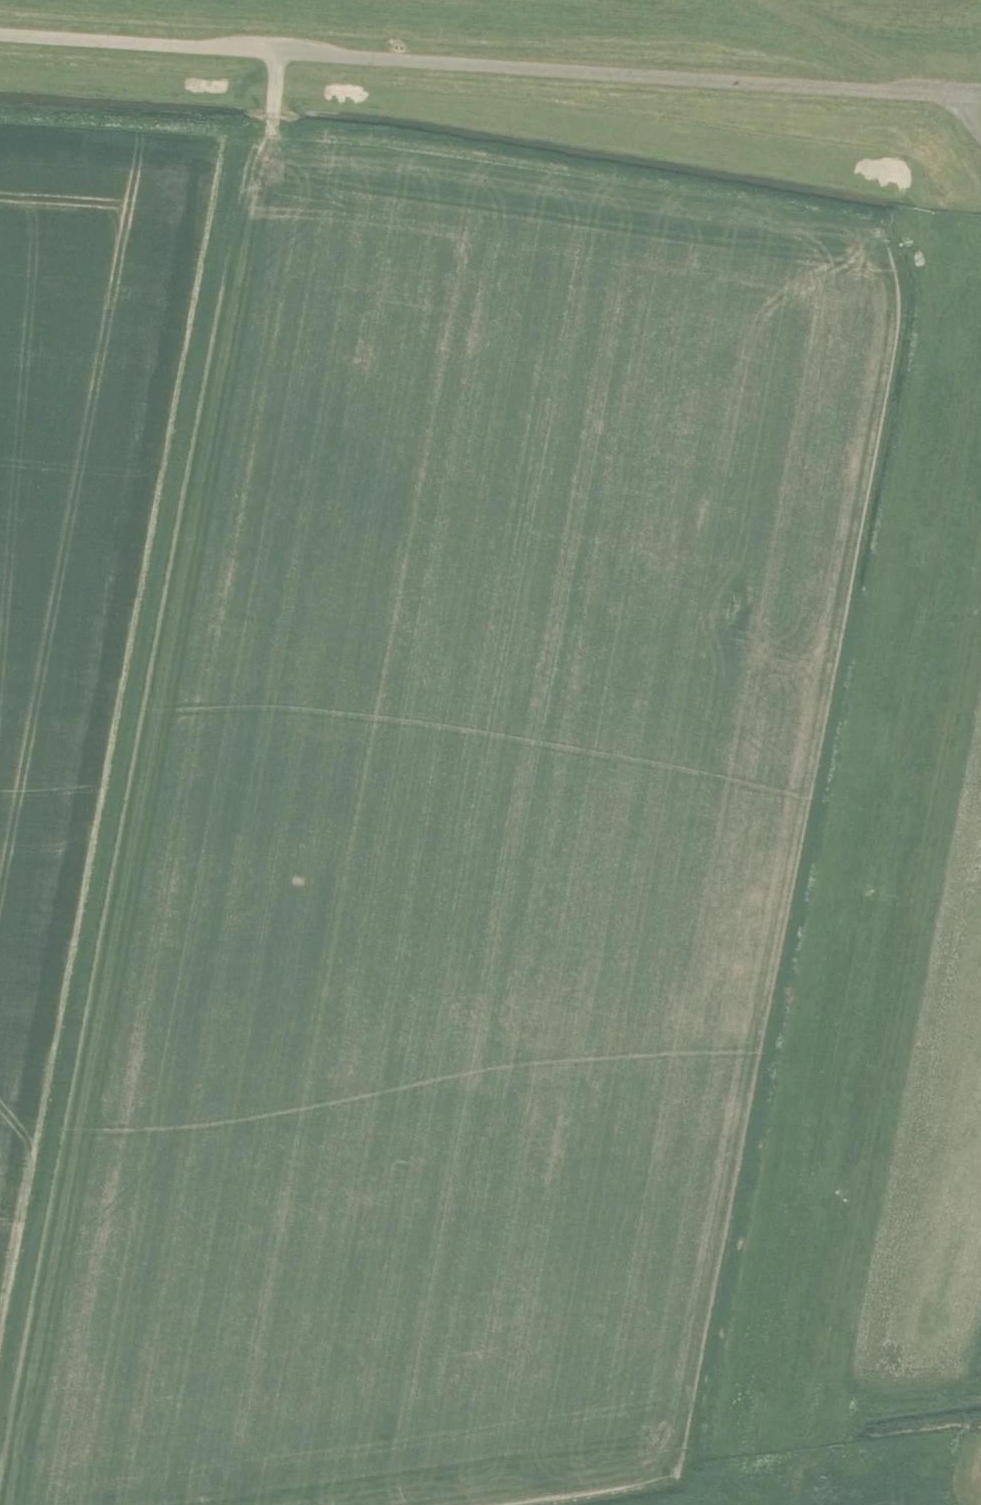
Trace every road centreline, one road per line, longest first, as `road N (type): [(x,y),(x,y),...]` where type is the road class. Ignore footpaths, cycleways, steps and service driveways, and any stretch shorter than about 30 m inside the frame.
road 1 (track): [(913,89),(758,0)]

